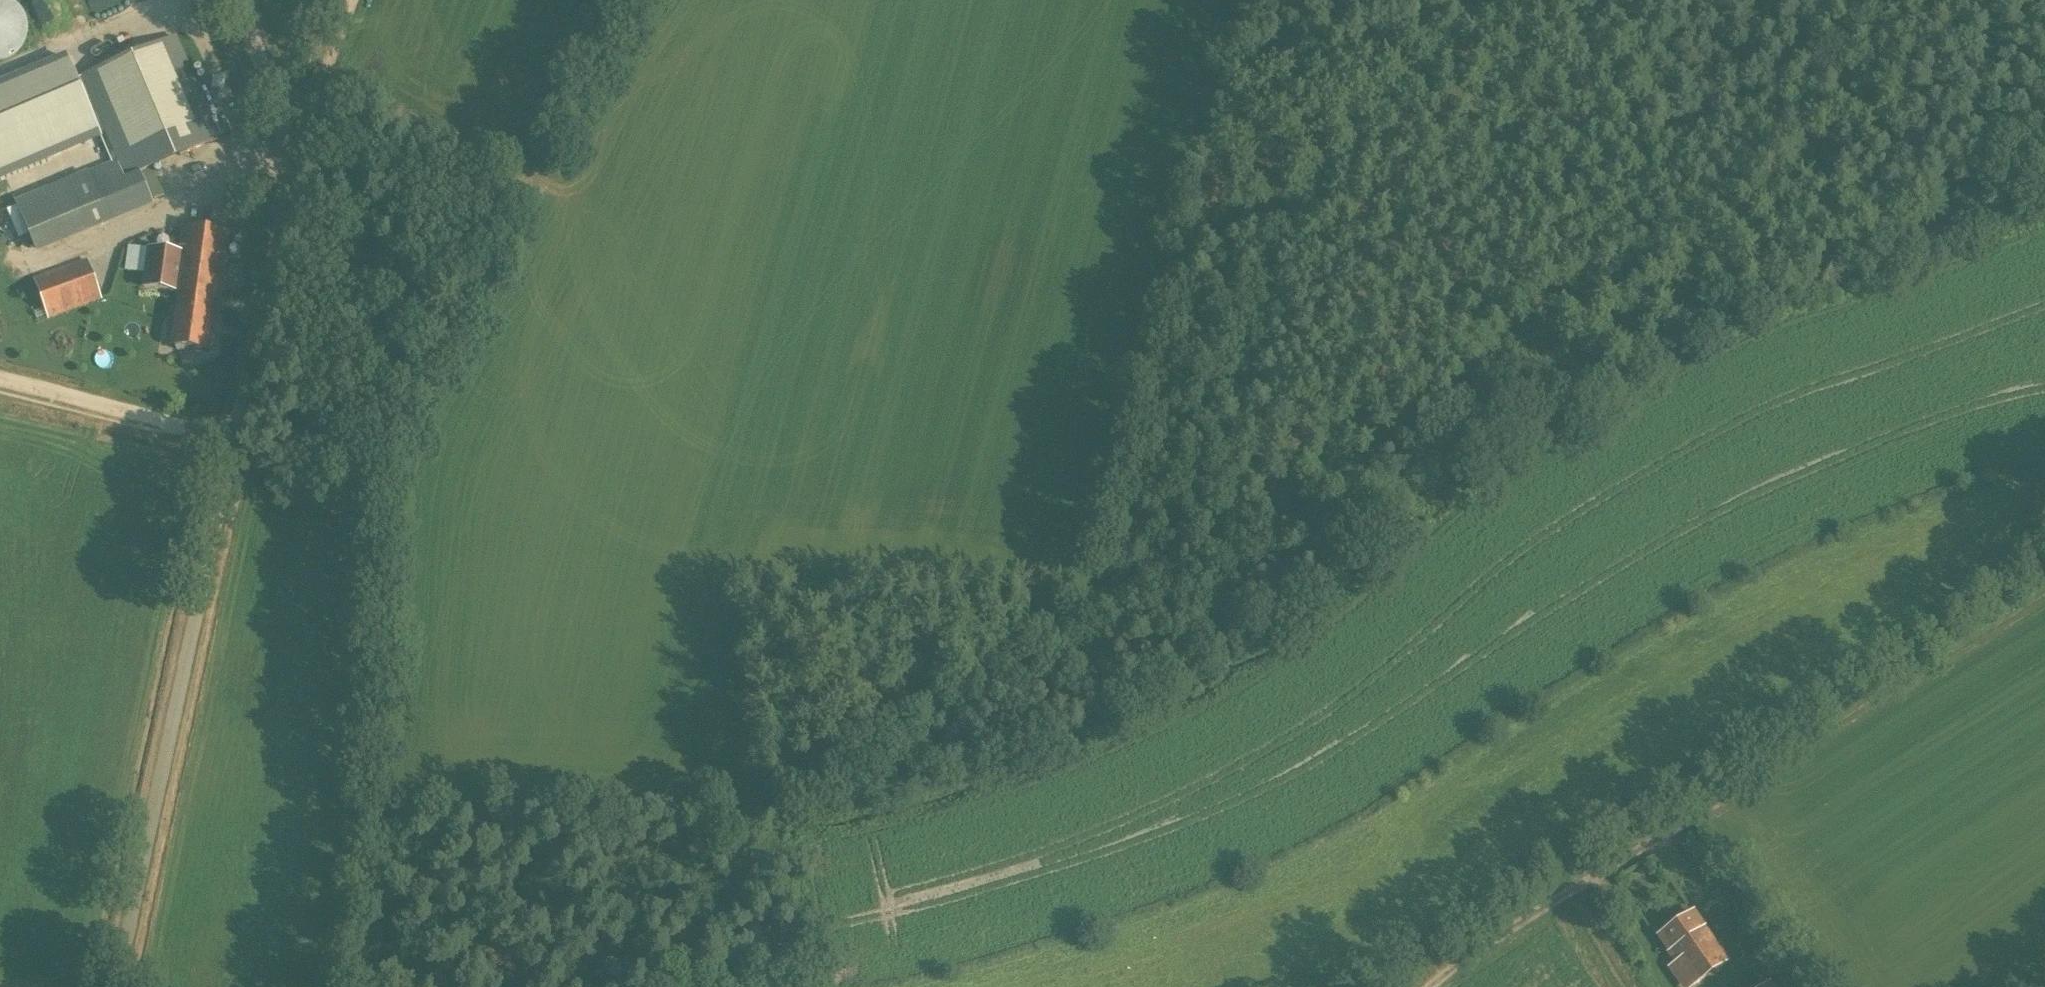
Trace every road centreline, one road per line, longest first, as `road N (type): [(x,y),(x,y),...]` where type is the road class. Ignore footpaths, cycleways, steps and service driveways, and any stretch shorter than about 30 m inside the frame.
road 1 (unclassified): [(116,986),(294,152),(234,0)]
road 2 (track): [(234,438),(0,383)]
road 3 (track): [(294,152),(352,0)]

